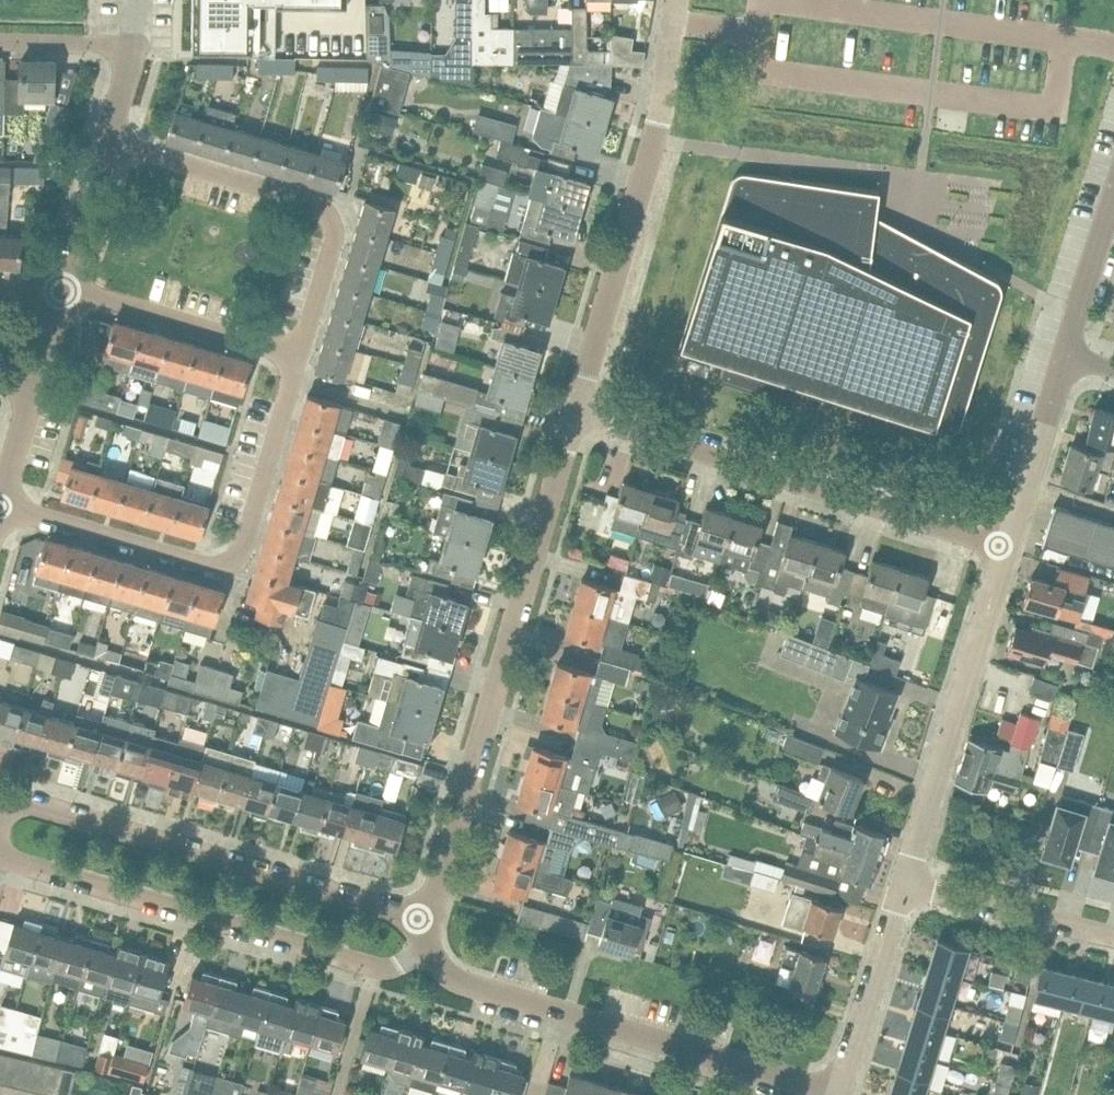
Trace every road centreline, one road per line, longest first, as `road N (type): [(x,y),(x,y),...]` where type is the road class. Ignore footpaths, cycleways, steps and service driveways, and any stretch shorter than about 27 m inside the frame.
road 1 (residential): [(411,922),(438,891),(575,411)]
road 2 (residential): [(0,506),(200,564),(236,557),(298,356)]
road 3 (residential): [(1007,549),(575,411)]
road 4 (residential): [(0,857),(375,967),(394,966),(425,947)]
road 5 (residential): [(838,1094),(465,984),(425,947)]
road 6 (residential): [(411,922),(378,905),(1,794)]
road 7 (residential): [(575,411),(658,125),(675,0)]
road 8 (residential): [(298,356),(333,243),(326,210),(107,140)]
road 9 (residential): [(1007,549),(903,884)]
road 10 (residential): [(298,356),(64,285)]
road 11 (residential): [(903,884),(838,1094)]
road 12 (residential): [(1113,937),(903,884)]
road 13 (residential): [(1066,356),(1007,549)]
road 14 (residential): [(1113,201),(1066,356)]
road 15 (residential): [(64,285),(107,140)]
road 16 (residential): [(131,51),(0,41)]
road 17 (residential): [(0,505),(34,387)]

